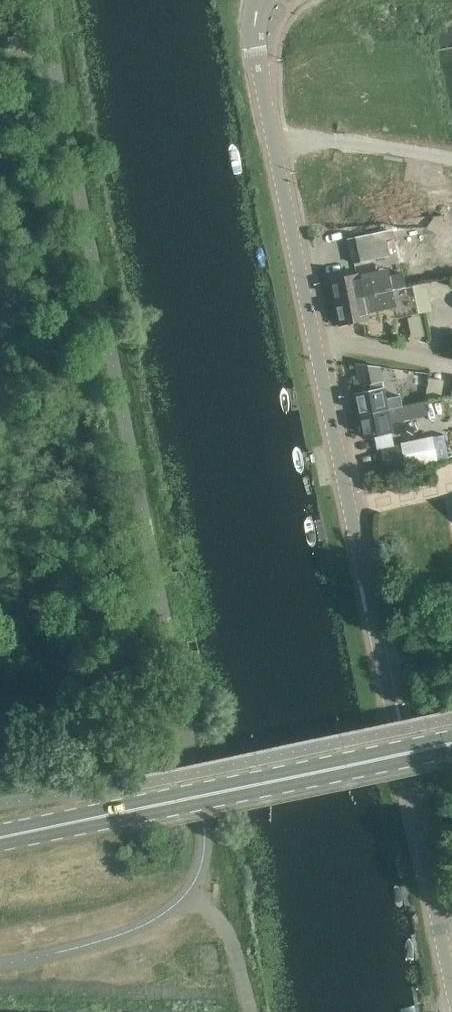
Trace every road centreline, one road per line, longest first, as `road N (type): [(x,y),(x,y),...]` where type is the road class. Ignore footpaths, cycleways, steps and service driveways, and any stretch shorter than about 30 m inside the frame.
road 1 (tertiary): [(451,969),(264,104),(256,45),(261,0)]
road 2 (secondary): [(0,835),(451,743)]

